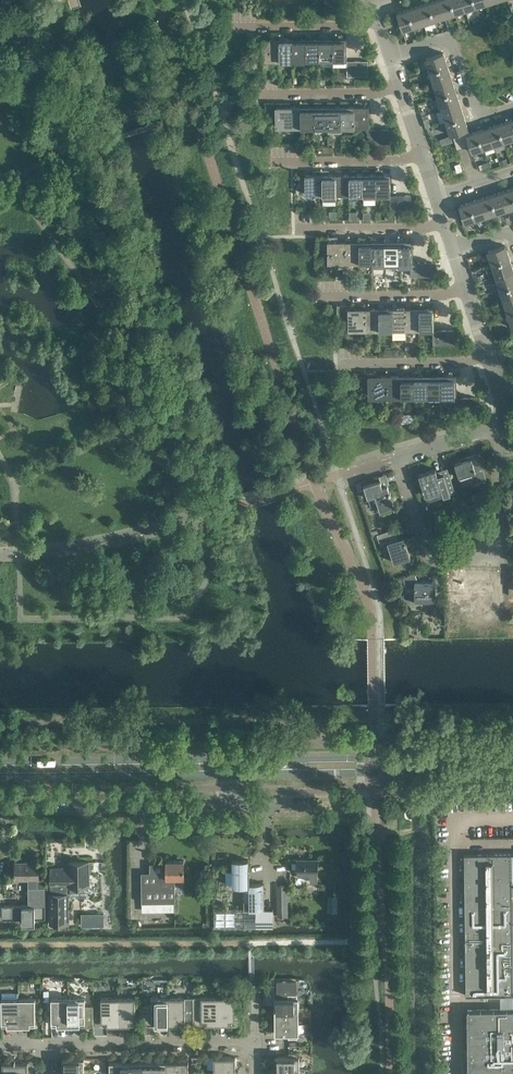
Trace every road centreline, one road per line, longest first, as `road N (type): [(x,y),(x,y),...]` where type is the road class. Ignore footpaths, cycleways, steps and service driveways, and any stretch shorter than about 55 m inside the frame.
road 1 (residential): [(398,458),(431,559),(500,558),(499,426)]
road 2 (secondary): [(512,757),(224,761)]
road 3 (secondary): [(224,776),(512,772)]
road 4 (unclassified): [(0,810),(225,806)]
road 5 (secondary): [(0,778),(224,776)]
road 6 (secondary): [(224,761),(0,763)]
road 7 (residential): [(48,1045),(254,1044)]
road 8 (residential): [(512,104),(477,115),(447,40),(391,56)]
road 9 (residential): [(293,228),(447,218)]
road 10 (residential): [(336,365),(460,364),(488,355)]
road 11 (residential): [(321,295),(446,295),(468,287)]
road 12 (residential): [(280,158),(423,155)]
road 13 (unclassified): [(237,27),(379,20)]
road 14 (residential): [(258,95),(400,88)]

